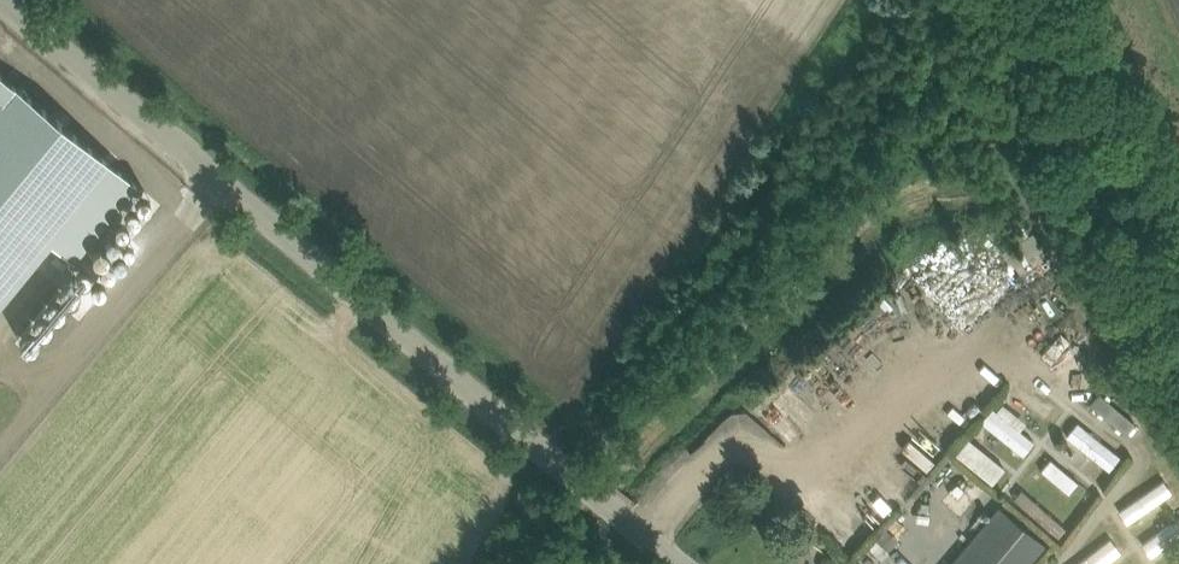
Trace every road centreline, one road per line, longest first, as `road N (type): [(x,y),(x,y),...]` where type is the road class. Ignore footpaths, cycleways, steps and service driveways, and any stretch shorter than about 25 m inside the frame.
road 1 (unclassified): [(678,563),(4,0)]

